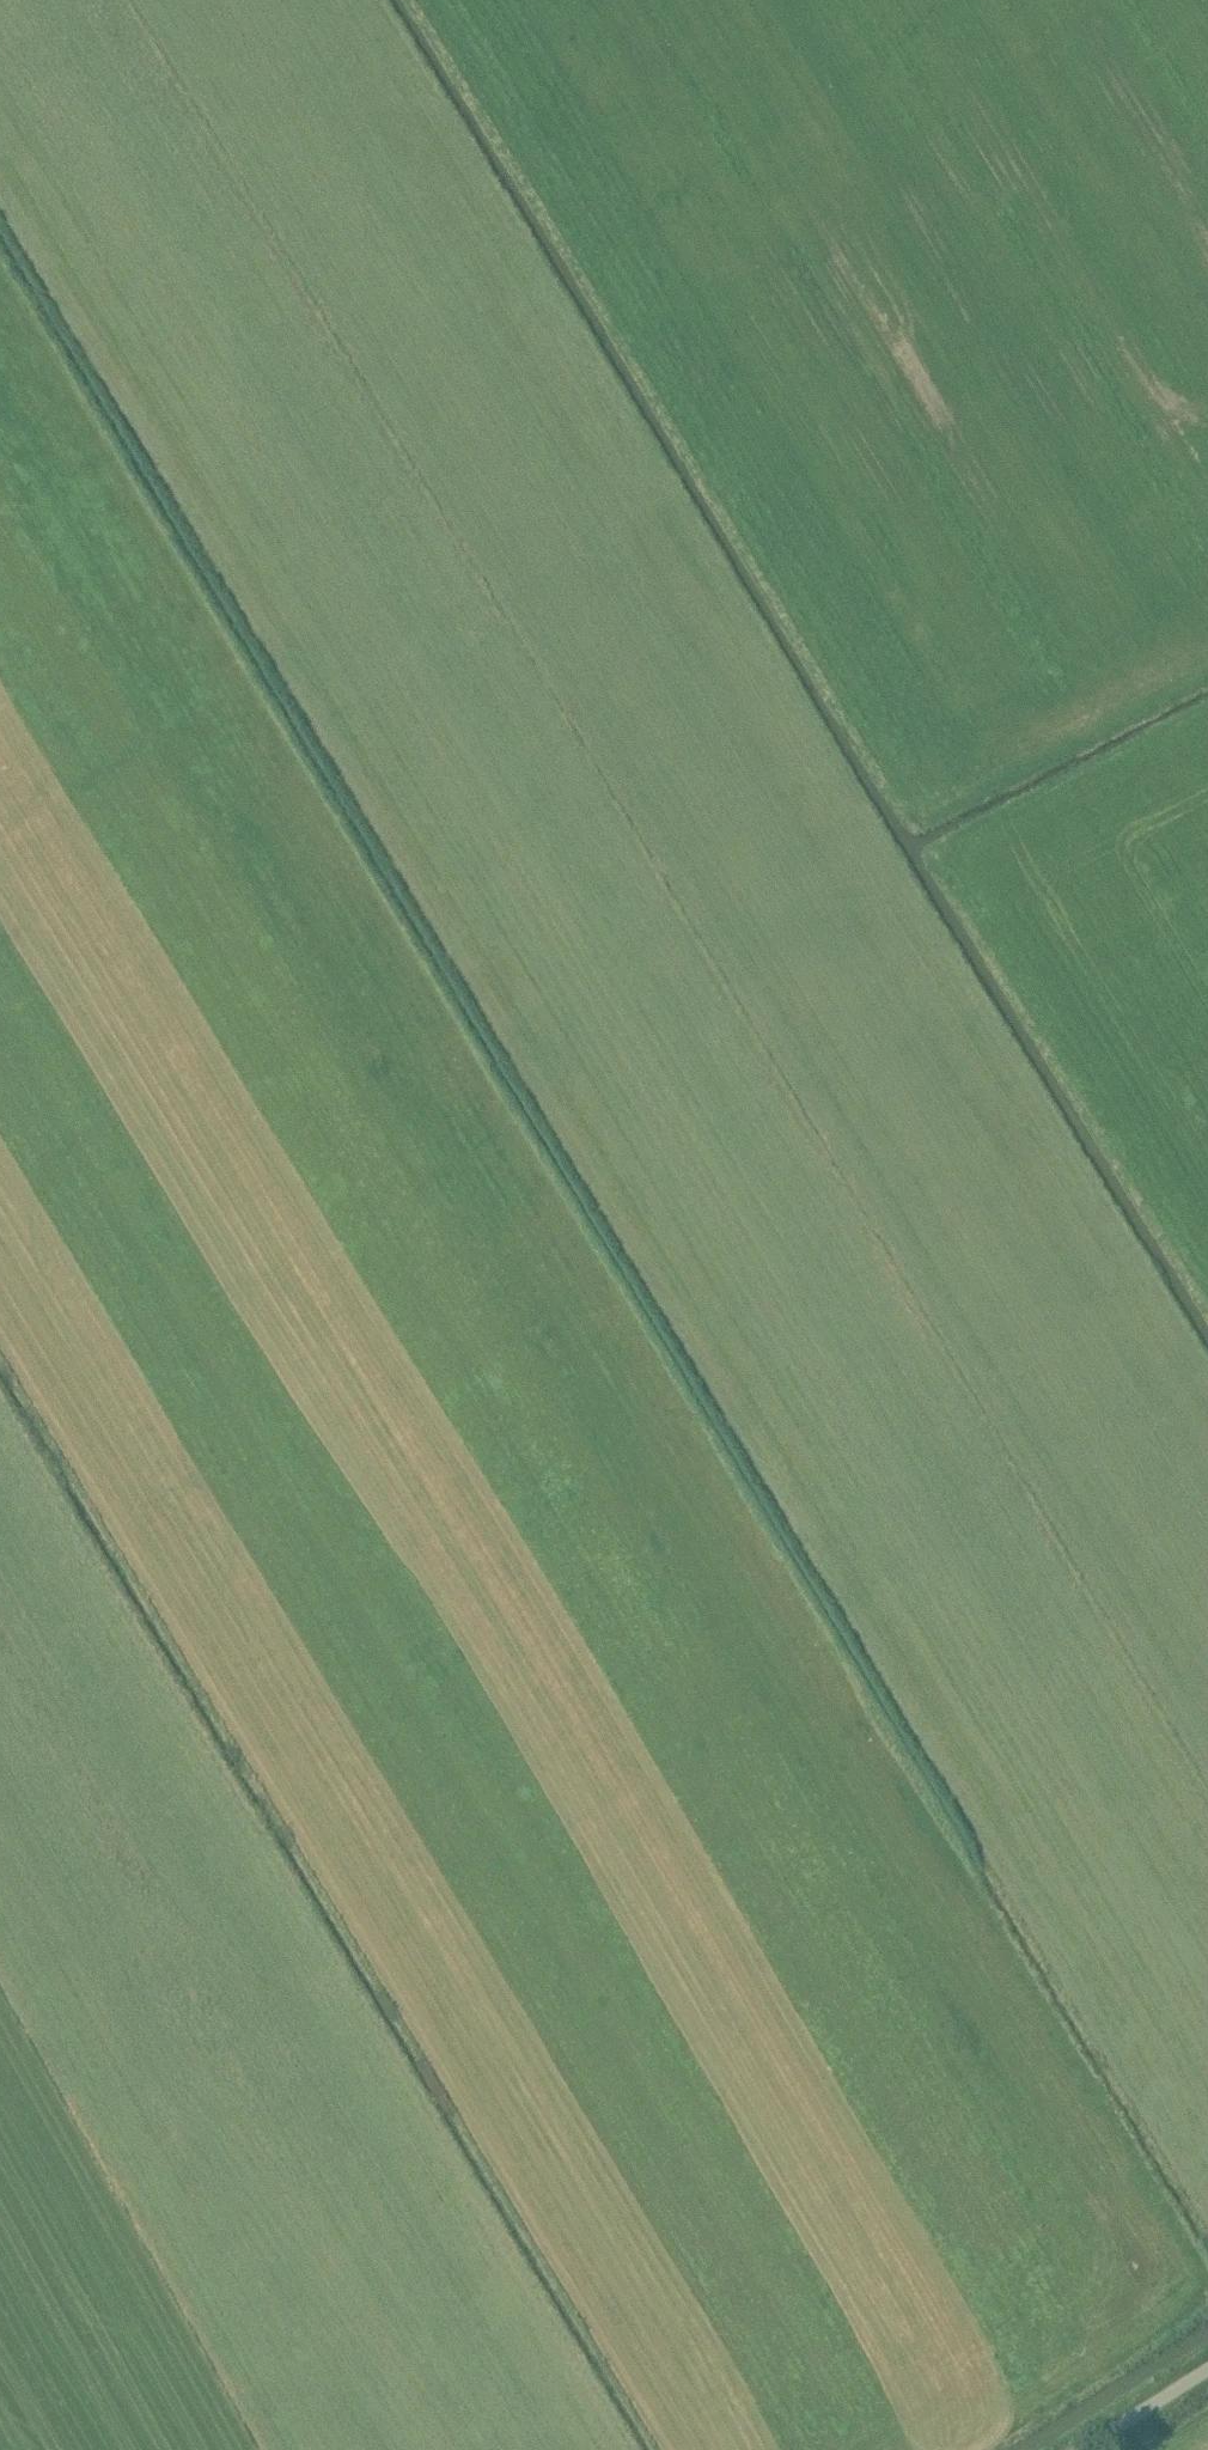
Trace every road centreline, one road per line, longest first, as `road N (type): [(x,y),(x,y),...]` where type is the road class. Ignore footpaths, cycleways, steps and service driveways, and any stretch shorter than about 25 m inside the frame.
road 1 (unclassified): [(1073,2449),(1207,2361)]

